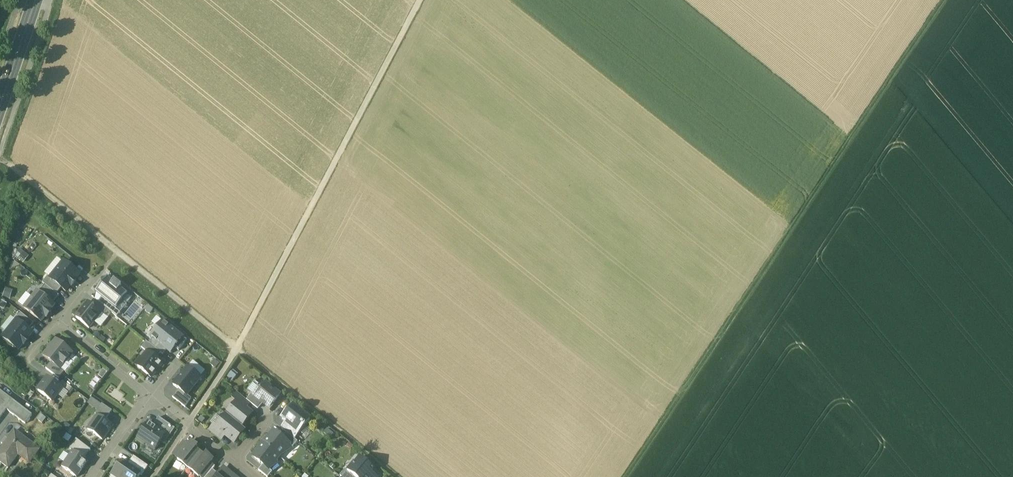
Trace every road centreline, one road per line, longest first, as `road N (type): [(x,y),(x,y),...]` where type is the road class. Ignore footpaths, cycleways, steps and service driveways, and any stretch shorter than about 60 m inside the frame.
road 1 (track): [(636,476),(954,0)]
road 2 (track): [(427,0),(239,348)]
road 3 (track): [(0,159),(239,348)]
road 4 (track): [(239,348),(399,476)]
road 5 (residential): [(61,318),(157,394)]

